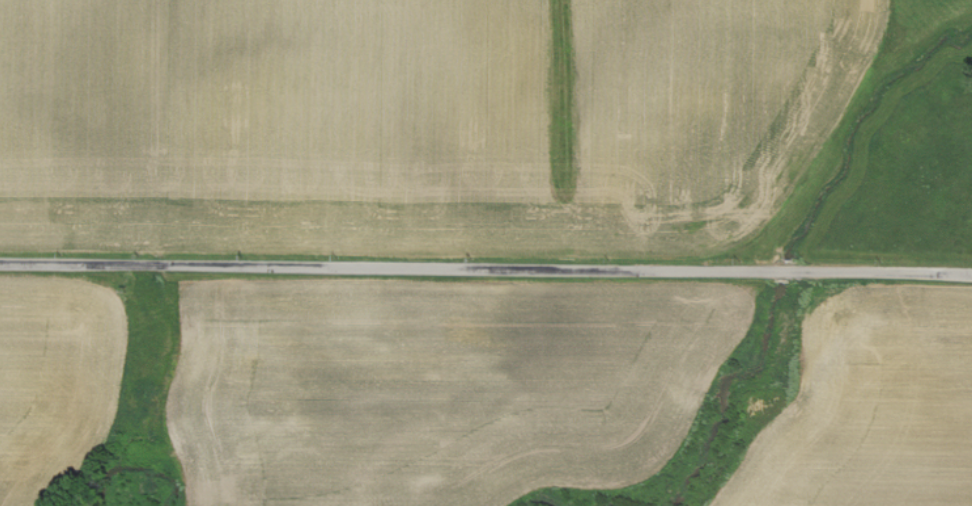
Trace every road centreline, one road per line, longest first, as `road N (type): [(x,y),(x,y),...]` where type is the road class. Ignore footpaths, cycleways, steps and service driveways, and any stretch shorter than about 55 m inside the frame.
road 1 (residential): [(0,265),(971,275)]

